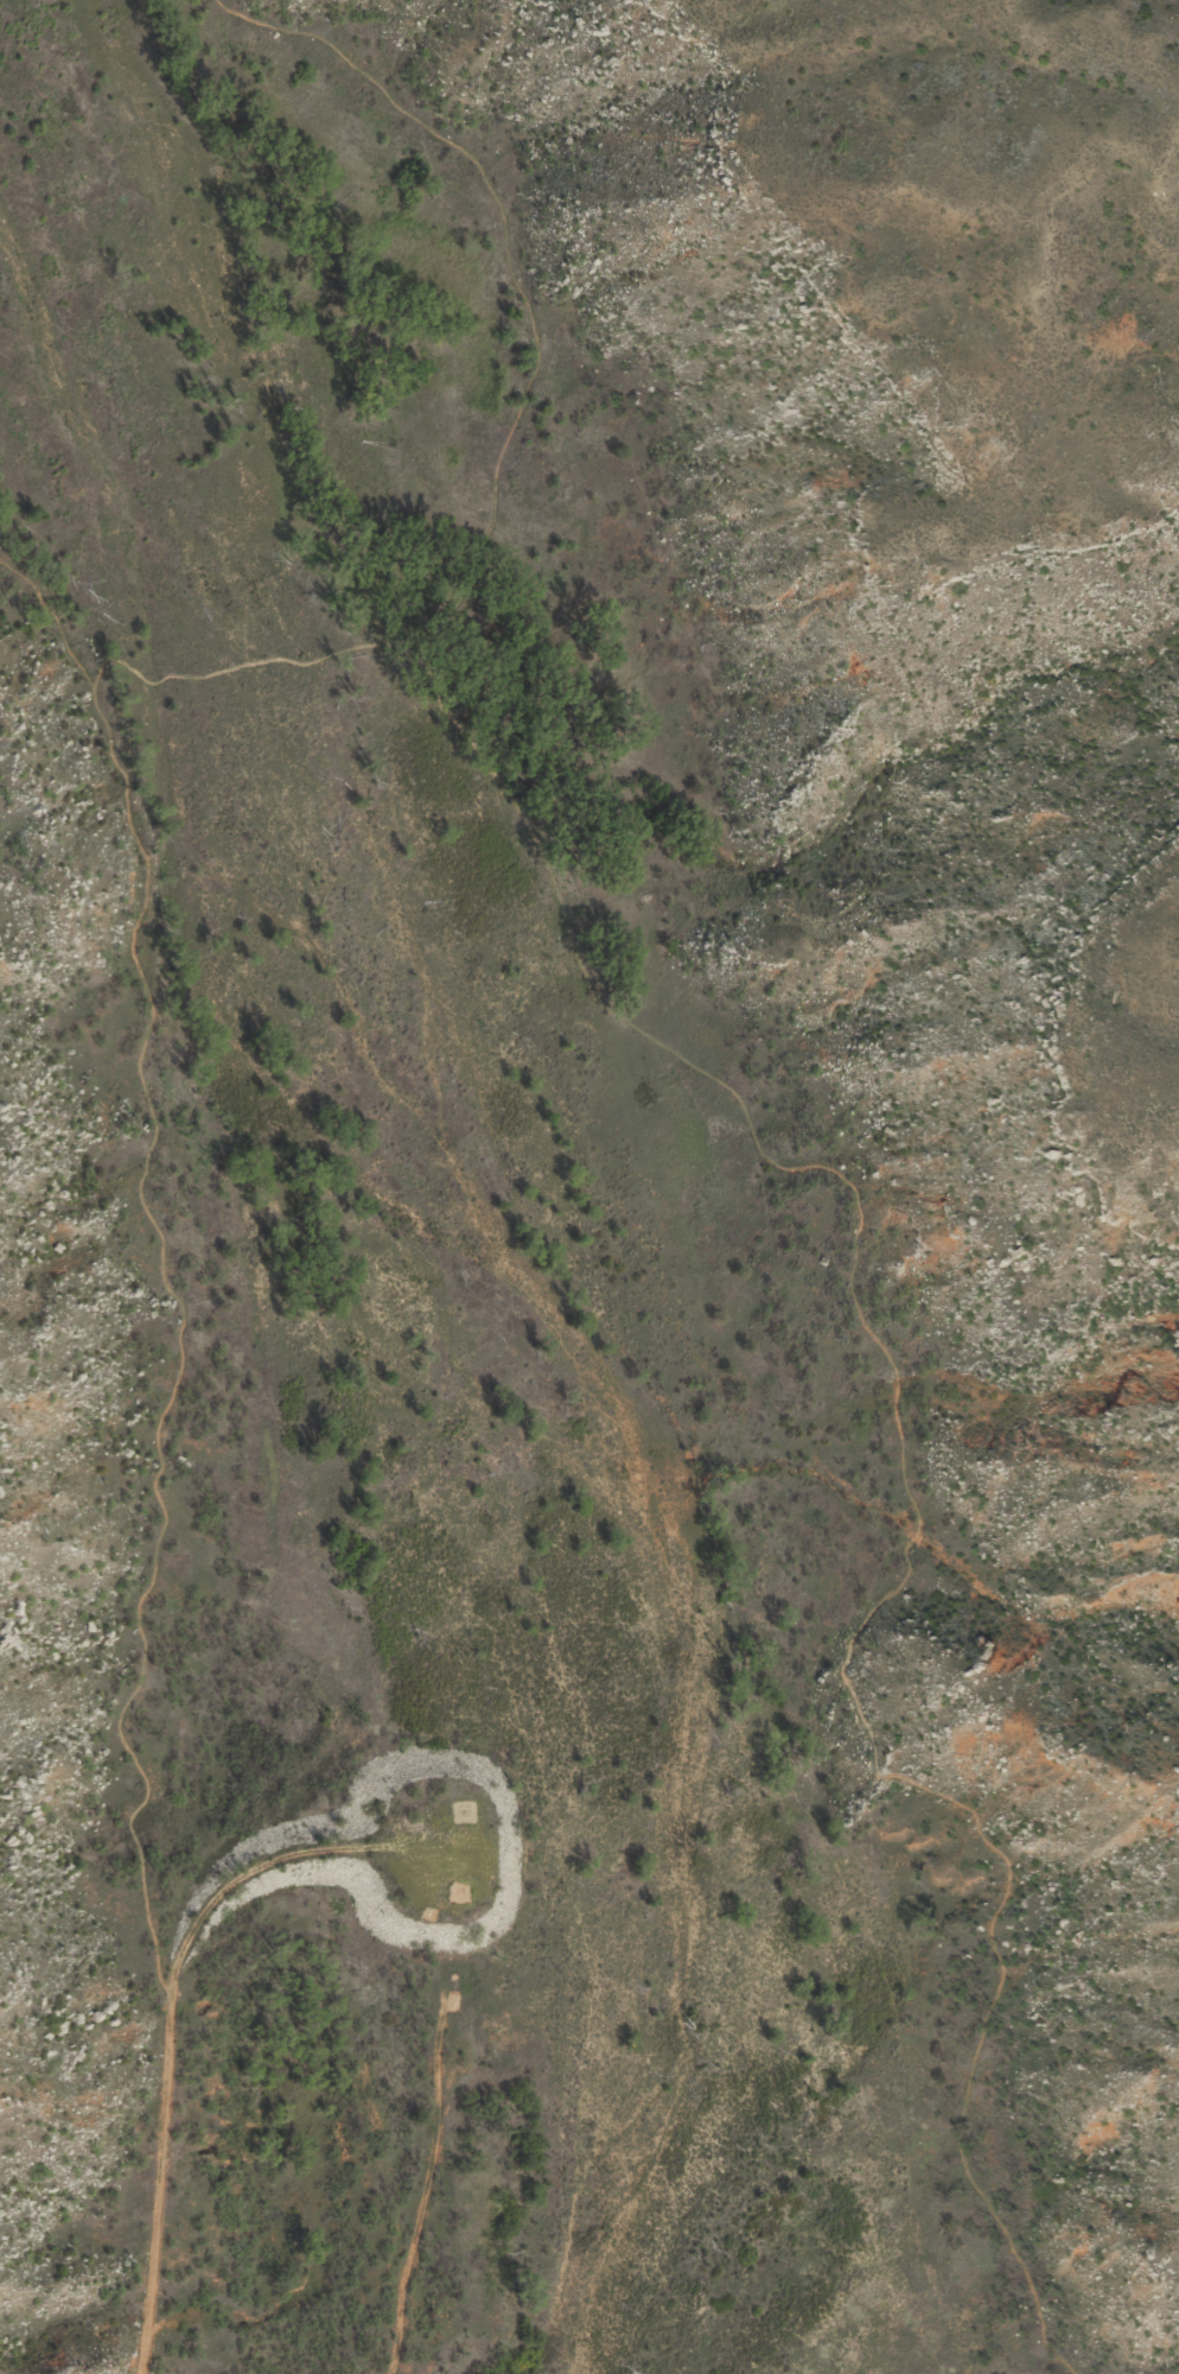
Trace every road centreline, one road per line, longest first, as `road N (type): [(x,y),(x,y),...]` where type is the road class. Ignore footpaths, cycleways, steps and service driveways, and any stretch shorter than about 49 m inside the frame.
road 1 (track): [(391,1848),(307,1851),(263,1864),(229,1885),(200,1918),(183,1961),(155,2309),(142,2373)]

